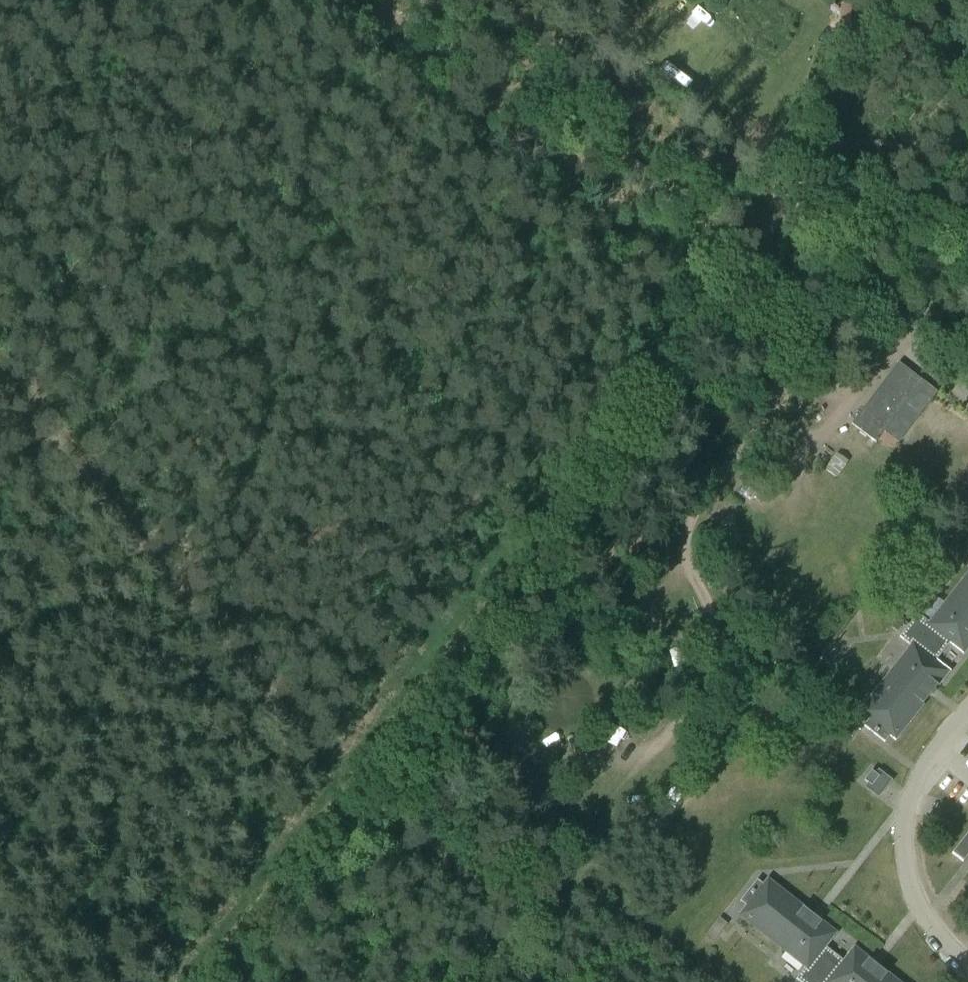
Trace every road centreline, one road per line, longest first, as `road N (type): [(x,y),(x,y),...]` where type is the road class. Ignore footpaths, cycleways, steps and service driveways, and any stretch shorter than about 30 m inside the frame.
road 1 (track): [(195,981),(715,298),(752,263),(809,177),(844,149),(967,137)]

